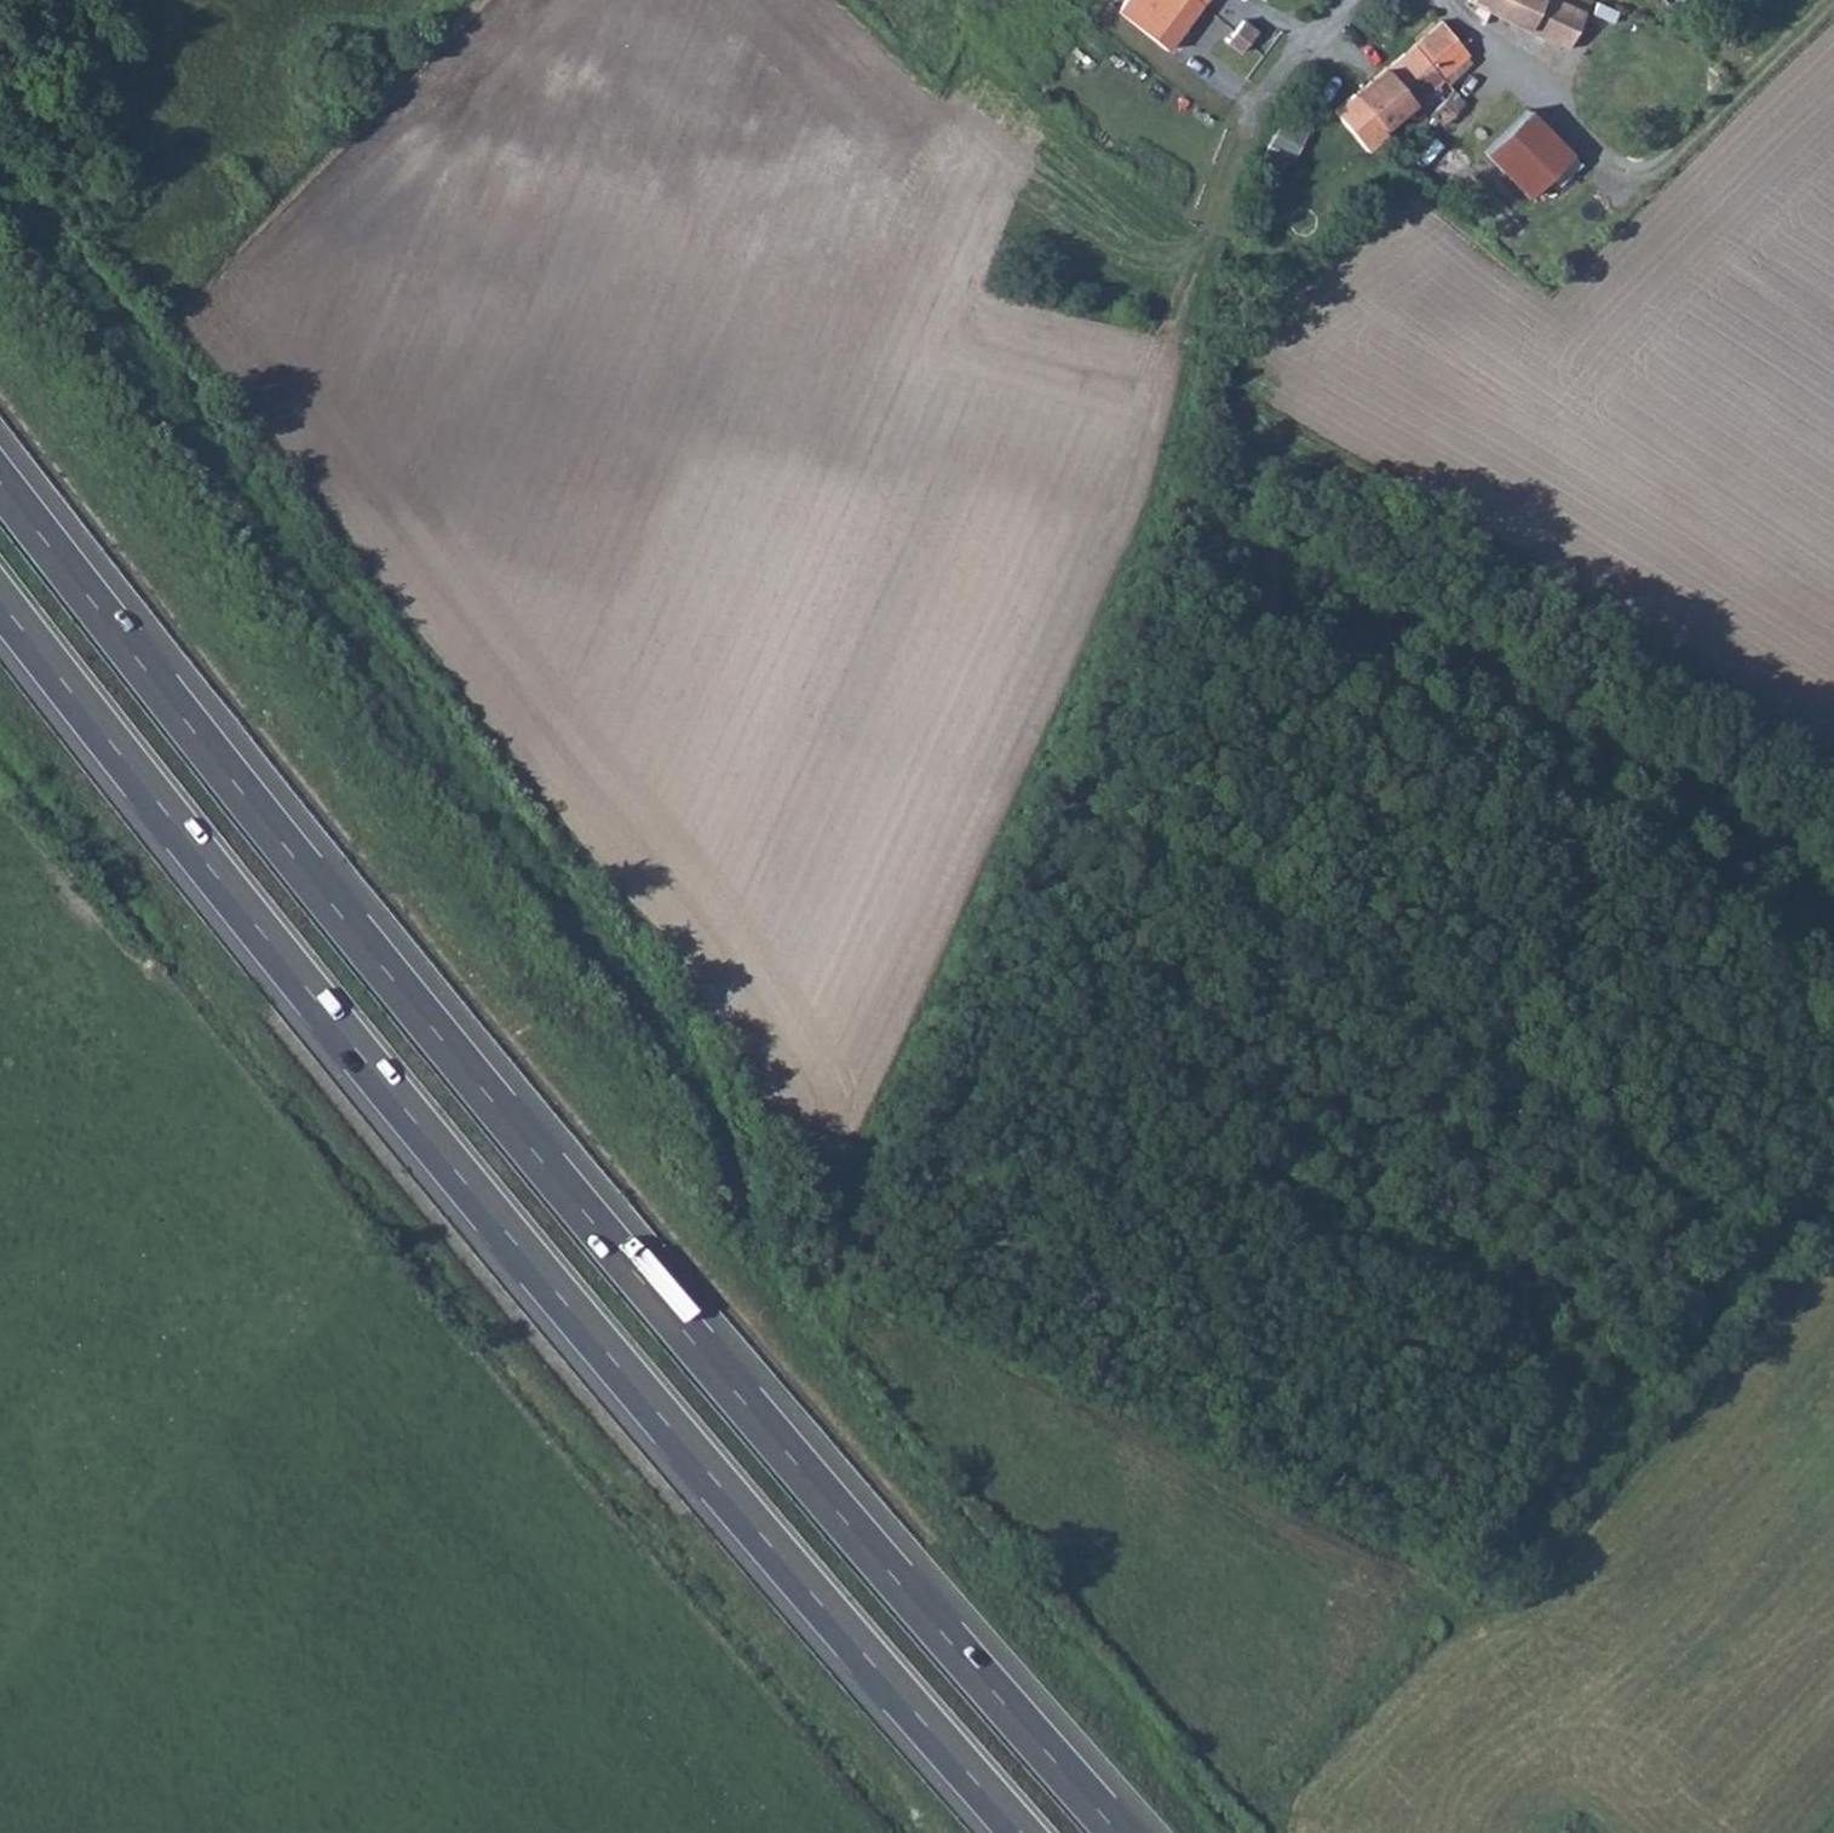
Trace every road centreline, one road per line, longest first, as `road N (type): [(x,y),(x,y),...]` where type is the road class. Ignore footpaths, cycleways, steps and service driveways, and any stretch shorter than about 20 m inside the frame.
road 1 (motorway): [(1117,1832),(589,1218),(0,483)]
road 2 (motorway): [(0,601),(544,1280),(1020,1832)]
road 3 (track): [(1462,1572),(1833,1185)]

